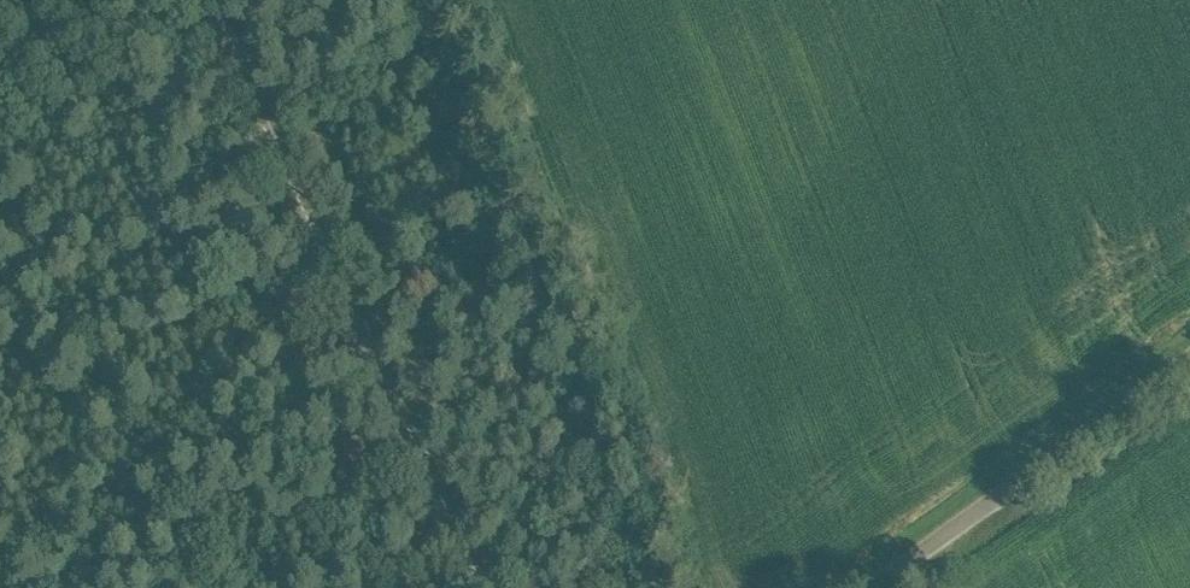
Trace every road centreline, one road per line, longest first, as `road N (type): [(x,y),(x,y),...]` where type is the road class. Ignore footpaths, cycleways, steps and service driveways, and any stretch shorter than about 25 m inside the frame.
road 1 (unclassified): [(484,587),(210,0)]
road 2 (unclassified): [(853,587),(1189,351)]

